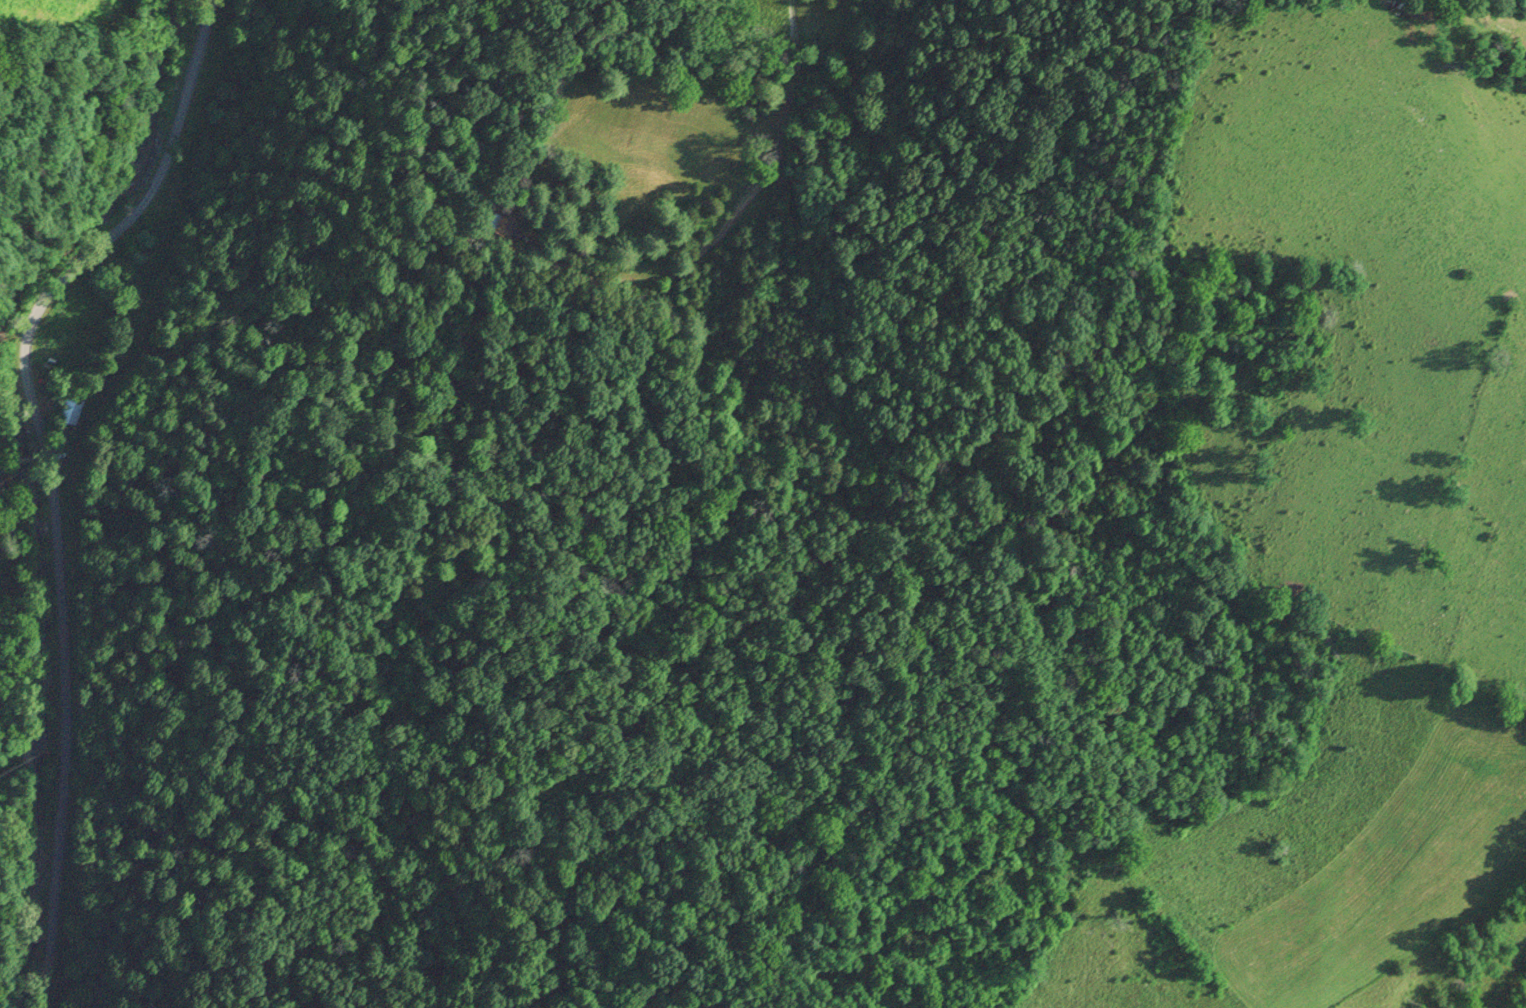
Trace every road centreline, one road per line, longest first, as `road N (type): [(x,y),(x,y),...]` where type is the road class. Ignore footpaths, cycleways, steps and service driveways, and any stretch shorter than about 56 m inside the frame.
road 1 (residential): [(40,1007),(52,973),(63,833),(65,659),(55,499),(23,354),(32,313),(141,204),(175,145),(209,0)]

